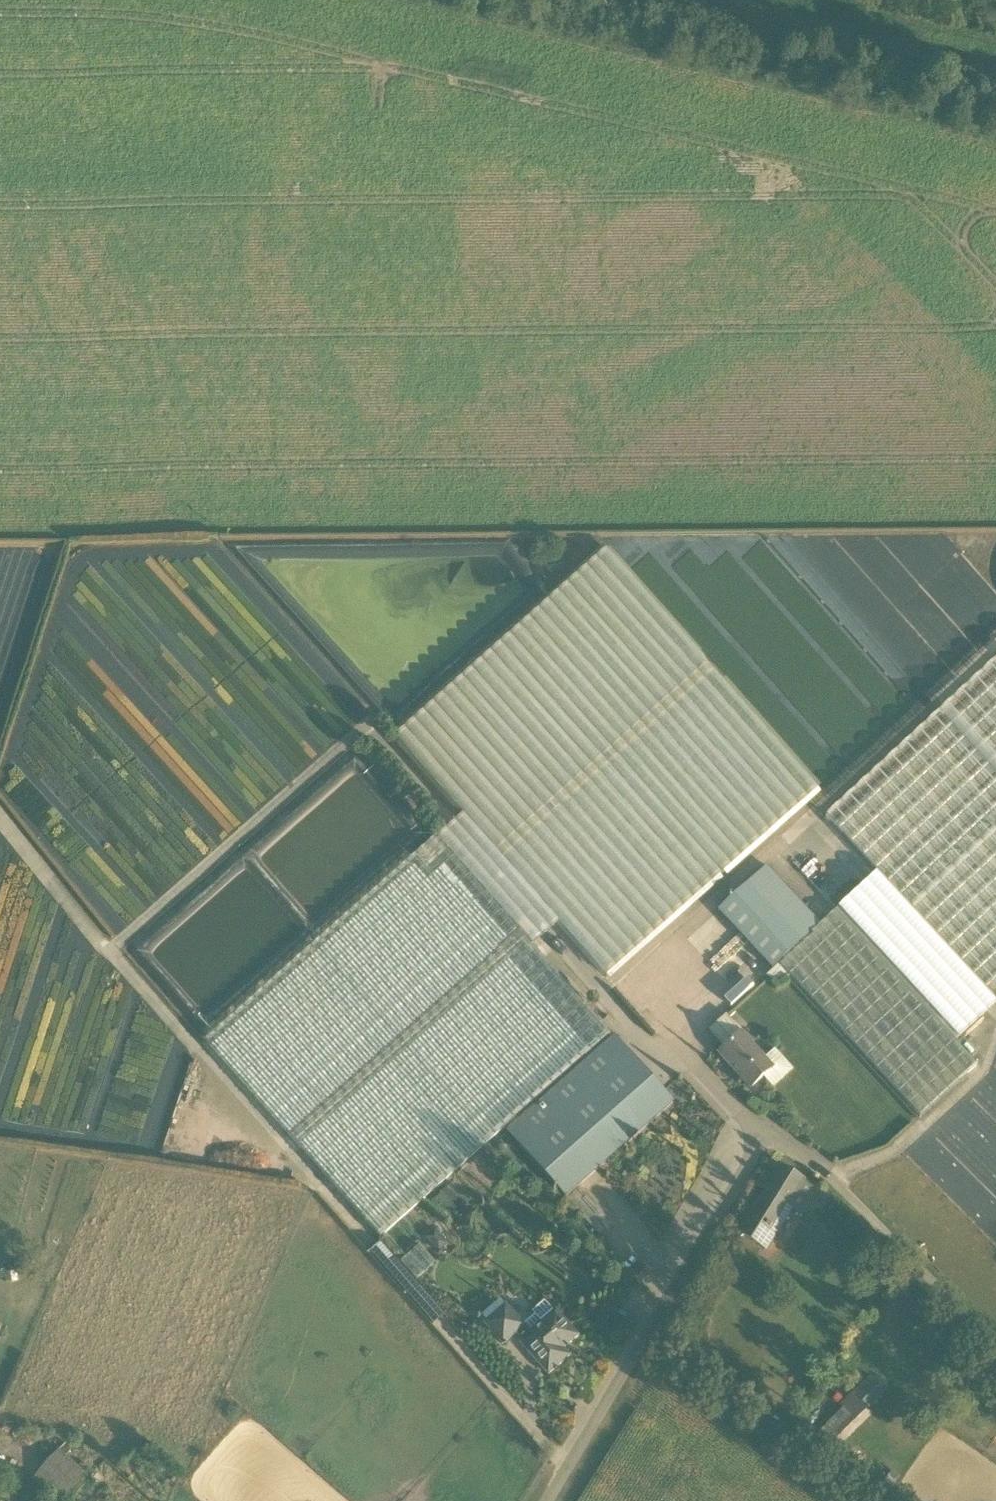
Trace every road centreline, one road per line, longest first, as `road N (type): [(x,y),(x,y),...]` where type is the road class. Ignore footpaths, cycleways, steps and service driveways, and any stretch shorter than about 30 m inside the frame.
road 1 (unclassified): [(759,1136),(544,1500)]

